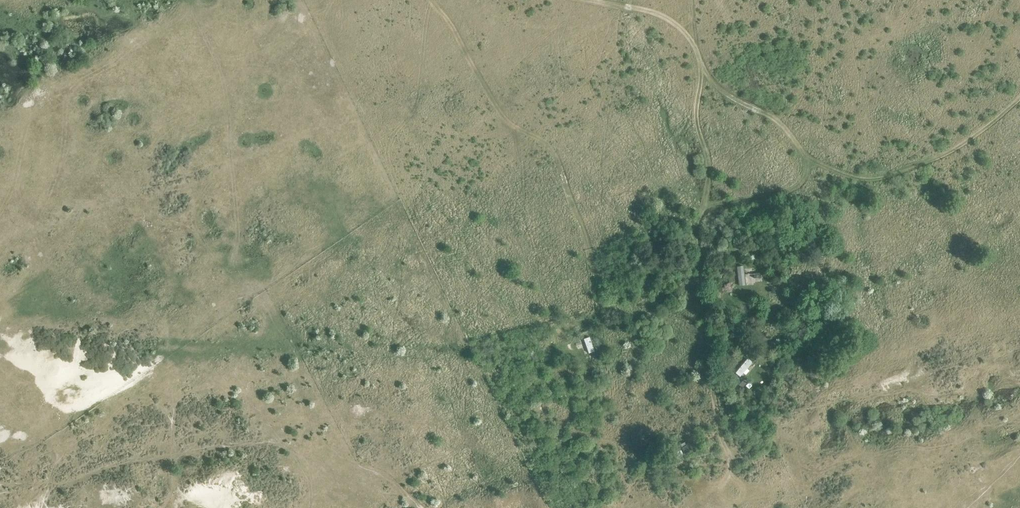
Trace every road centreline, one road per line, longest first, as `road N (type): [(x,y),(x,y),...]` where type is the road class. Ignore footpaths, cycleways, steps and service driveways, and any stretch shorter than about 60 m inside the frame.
road 1 (track): [(429,507),(391,481),(293,447),(263,422),(242,387),(239,363),(273,324),(270,305),(233,268),(239,231),(226,90),(191,0)]
road 2 (track): [(1019,96),(927,160),(873,178),(837,173),(808,161),(782,127),(711,81),(691,0)]
road 3 (track): [(0,215),(38,105),(176,28),(189,0)]
road 4 (track): [(49,507),(55,435),(37,395),(0,363)]

